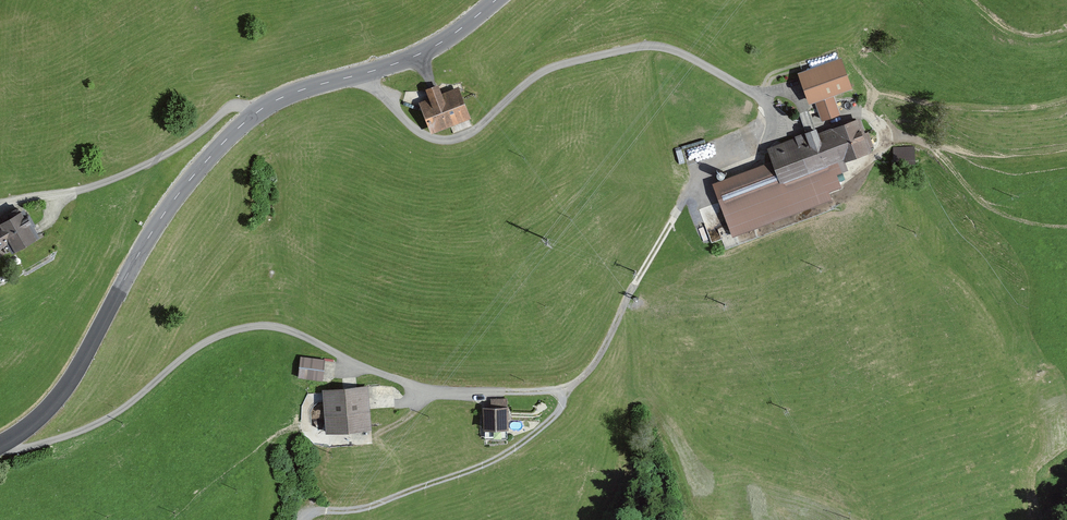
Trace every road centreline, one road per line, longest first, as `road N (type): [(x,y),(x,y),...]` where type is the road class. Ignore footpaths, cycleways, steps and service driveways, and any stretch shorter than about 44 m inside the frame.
road 1 (unclassified): [(0,449),(60,439),(101,421),(193,349),(247,327),(297,333),(417,388),(540,394),(557,402),(550,421),(496,459),(365,510),(307,519)]
road 2 (unclassified): [(679,208),(710,161),(767,120),(756,96),(682,53),(660,45),(542,71),(472,135),(446,143),(424,140),(367,72)]
road 3 (tertiary): [(0,444),(64,389),(160,219),(255,114)]
road 4 (unclassified): [(255,114),(230,108),(160,157),(50,209)]
road 5 (track): [(551,396),(591,370),(679,208)]
road 6 (tertiary): [(367,72),(439,43),(495,0)]
road 7 (tertiary): [(255,114),(284,96),(367,72)]

